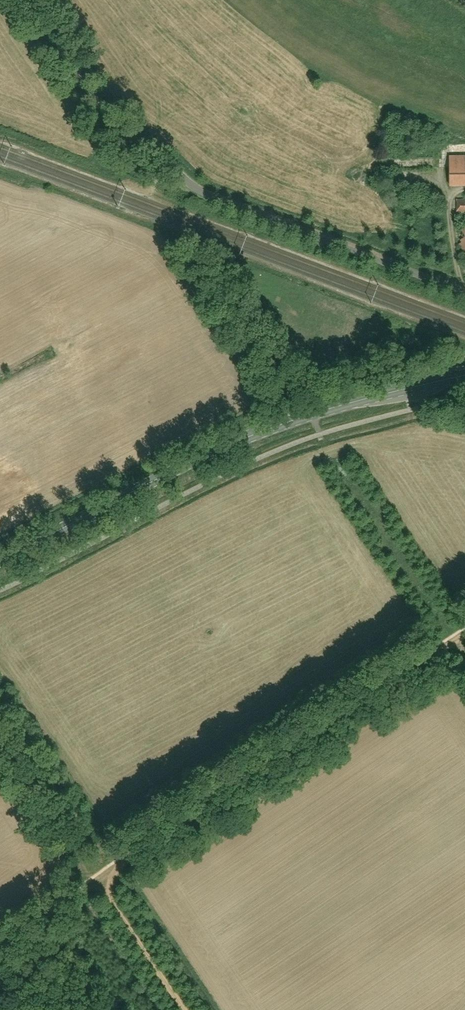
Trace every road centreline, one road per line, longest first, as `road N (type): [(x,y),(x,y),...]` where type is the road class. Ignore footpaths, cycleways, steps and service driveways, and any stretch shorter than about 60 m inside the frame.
road 1 (unclassified): [(464,292),(192,185),(104,111),(31,0)]
road 2 (secondary): [(0,562),(266,431),(464,374)]
road 3 (track): [(193,243),(295,420)]
road 4 (track): [(0,737),(92,878)]
road 5 (track): [(92,878),(177,1009)]

